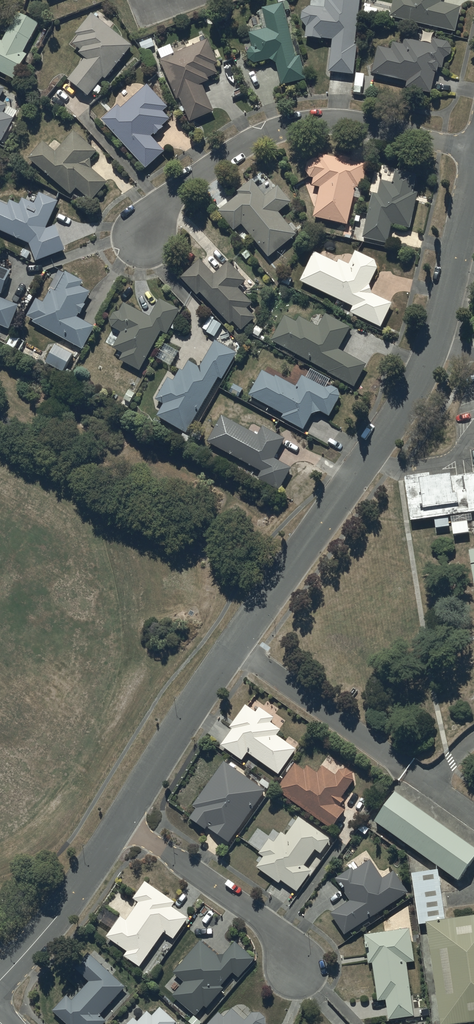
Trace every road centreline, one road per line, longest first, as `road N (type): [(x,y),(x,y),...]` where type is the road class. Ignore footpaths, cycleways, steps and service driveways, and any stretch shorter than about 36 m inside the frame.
road 1 (residential): [(119,820),(424,373),(473,176)]
road 2 (residential): [(473,150),(344,122),(284,128),(230,153),(175,193),(143,240)]
road 3 (residential): [(298,968),(262,921),(119,820)]
road 4 (residential): [(0,980),(69,898),(119,820)]

